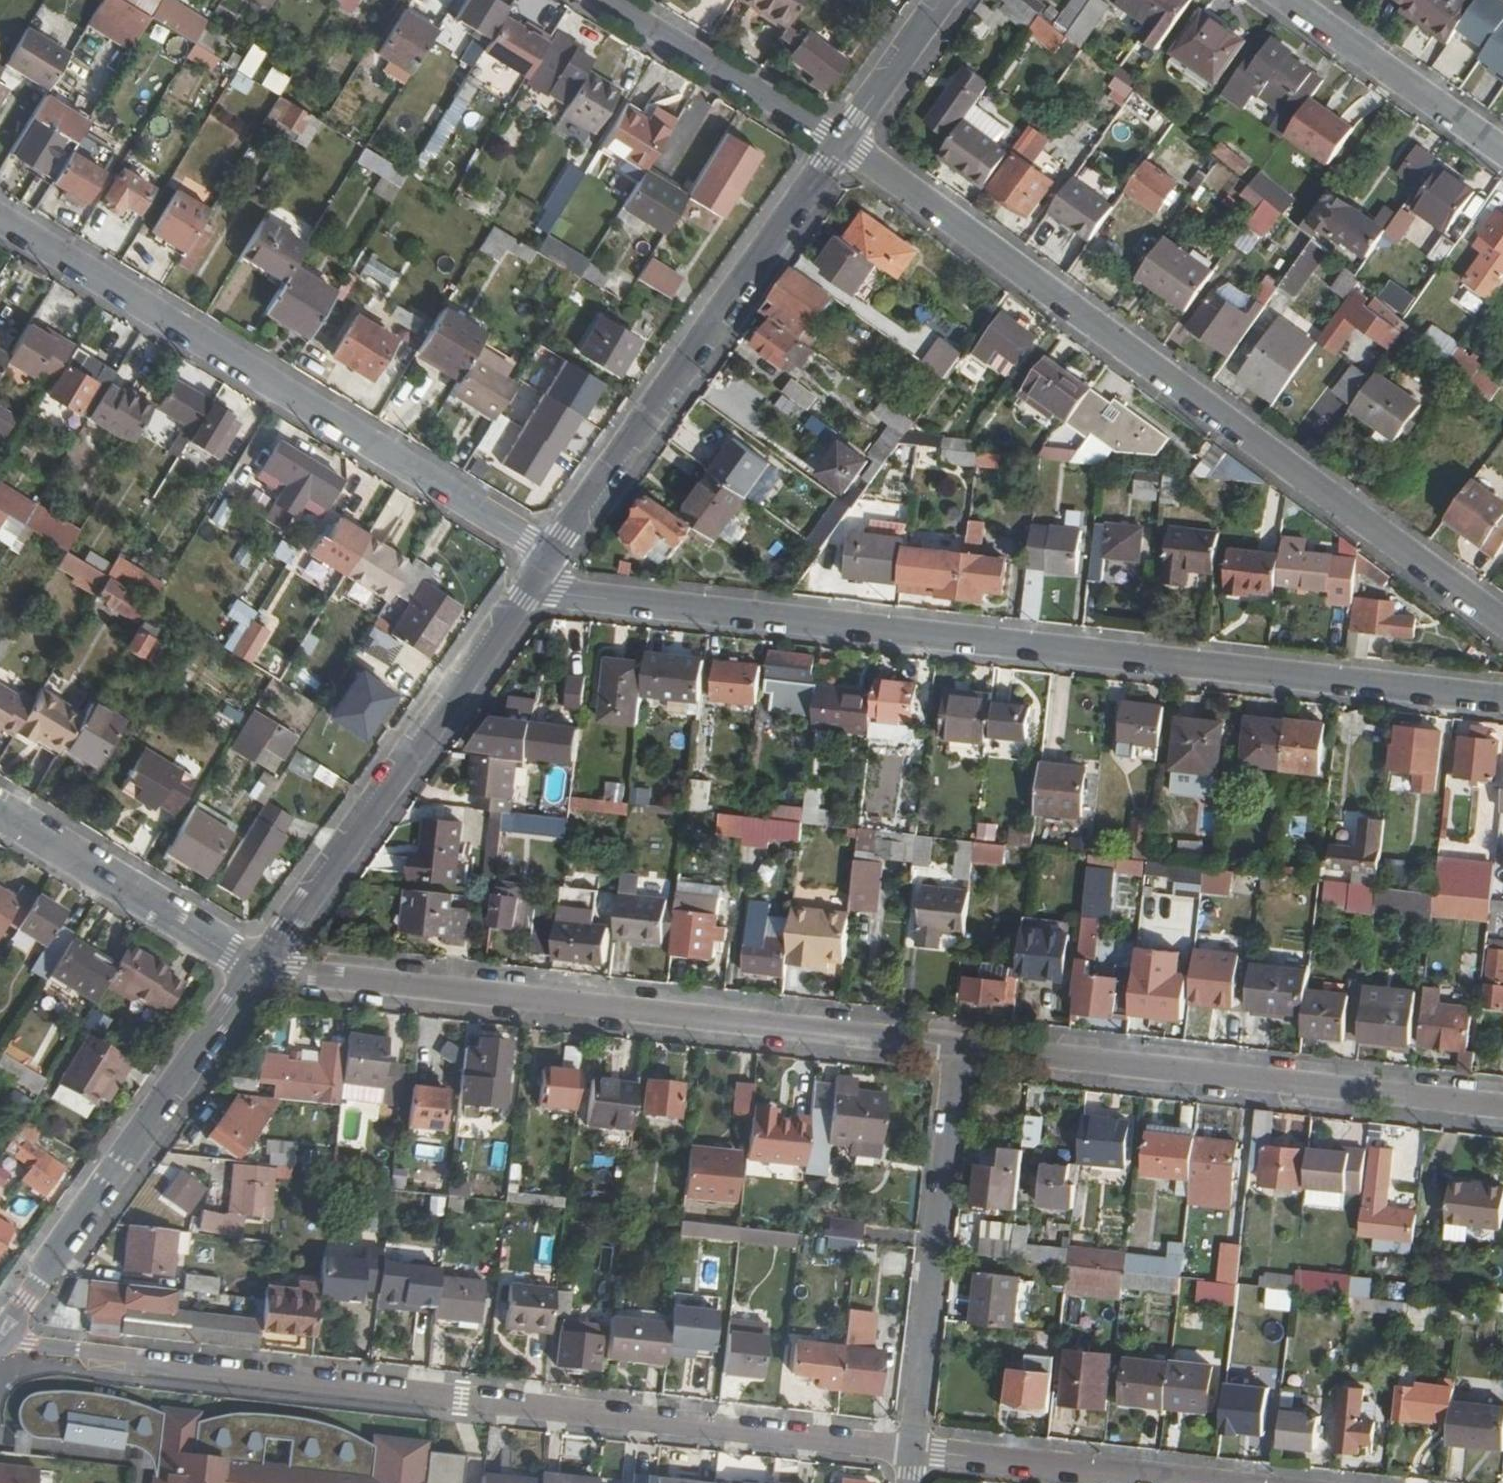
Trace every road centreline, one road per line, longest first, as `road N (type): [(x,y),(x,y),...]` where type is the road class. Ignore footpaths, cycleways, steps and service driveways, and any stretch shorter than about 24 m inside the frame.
road 1 (residential): [(527,587),(1502,701)]
road 2 (residential): [(3,1333),(29,1344),(913,1451)]
road 3 (residential): [(842,142),(1502,632)]
road 4 (residential): [(957,1047),(259,966)]
road 5 (residential): [(551,553),(0,219)]
road 6 (residential): [(1502,1107),(957,1047)]
road 7 (residential): [(551,553),(842,142)]
road 8 (residential): [(259,966),(527,587)]
road 9 (residential): [(3,1333),(259,966)]
road 10 (residential): [(957,1047),(913,1451)]
road 11 (residential): [(259,966),(0,815)]
road 12 (residential): [(1209,1482),(913,1451)]
road 13 (residential): [(606,0),(842,142)]
road 14 (residential): [(1286,0),(1502,150)]
road 15 (residential): [(842,142),(942,0)]

